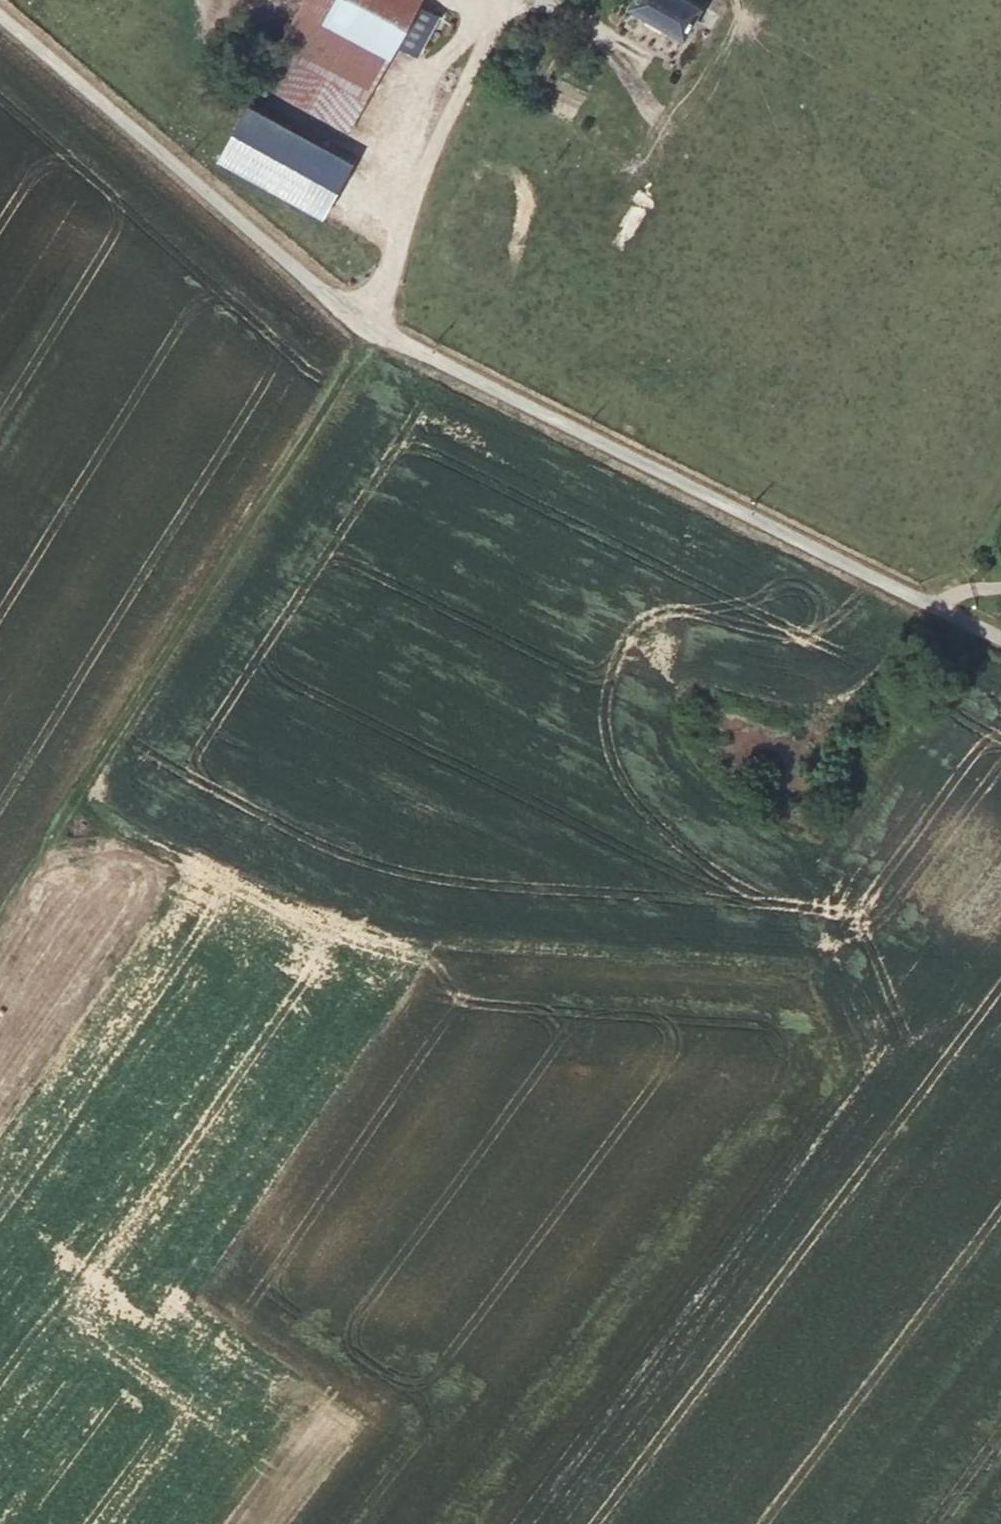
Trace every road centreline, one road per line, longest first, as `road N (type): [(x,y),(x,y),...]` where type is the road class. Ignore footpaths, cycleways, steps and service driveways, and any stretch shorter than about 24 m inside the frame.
road 1 (unclassified): [(0,36),(362,325),(1000,633)]

